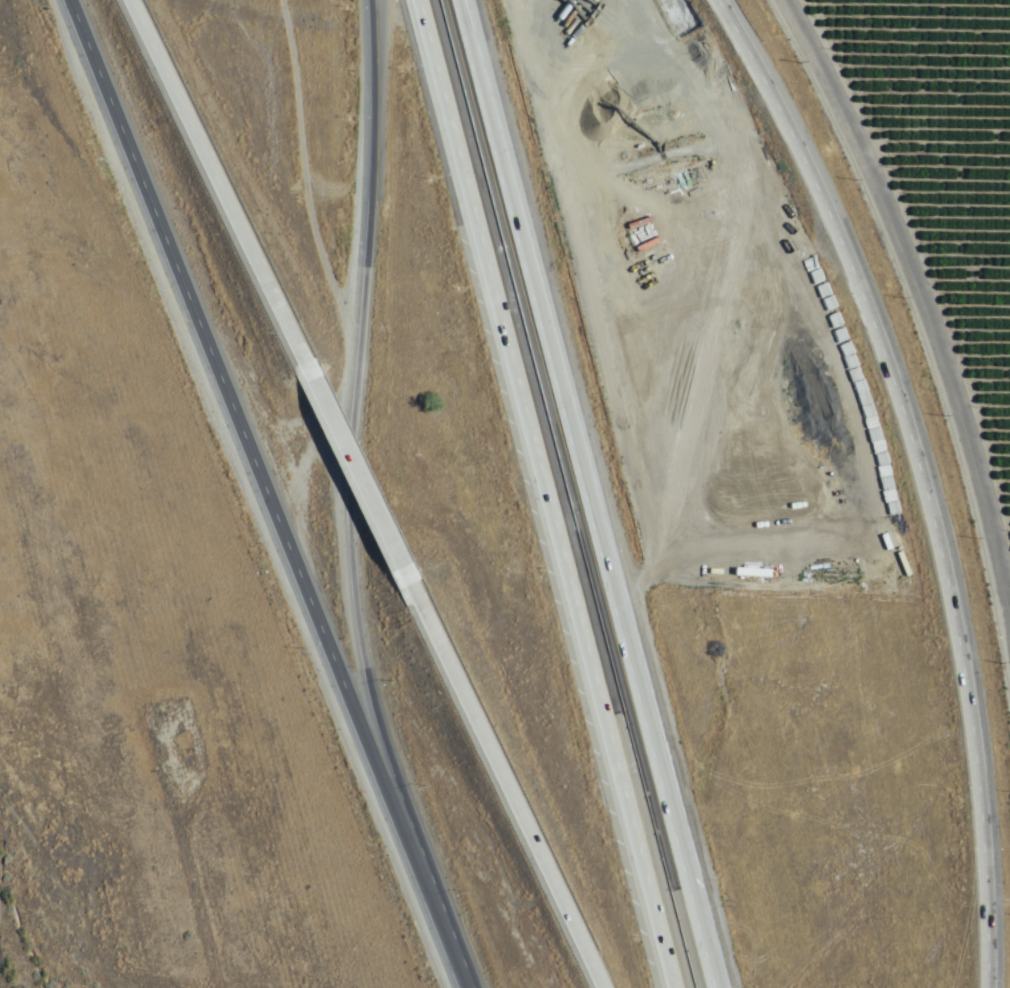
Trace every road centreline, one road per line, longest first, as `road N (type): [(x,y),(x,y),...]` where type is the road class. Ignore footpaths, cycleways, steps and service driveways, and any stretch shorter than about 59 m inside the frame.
road 1 (motorway): [(70,0),(468,987)]
road 2 (motorway): [(988,987),(967,699),(914,453),(834,217),(721,0)]
road 3 (motorway): [(719,987),(462,0)]
road 4 (motorway): [(418,0),(674,987)]
road 5 (motorway): [(367,0),(371,148),(352,550),(369,681),(409,844)]
road 6 (residential): [(1009,617),(974,454),(917,272),(797,0)]
road 7 (motorway): [(417,582),(604,987)]
road 8 (motorway): [(134,0),(320,385)]
road 9 (motorway): [(320,385),(417,582)]

